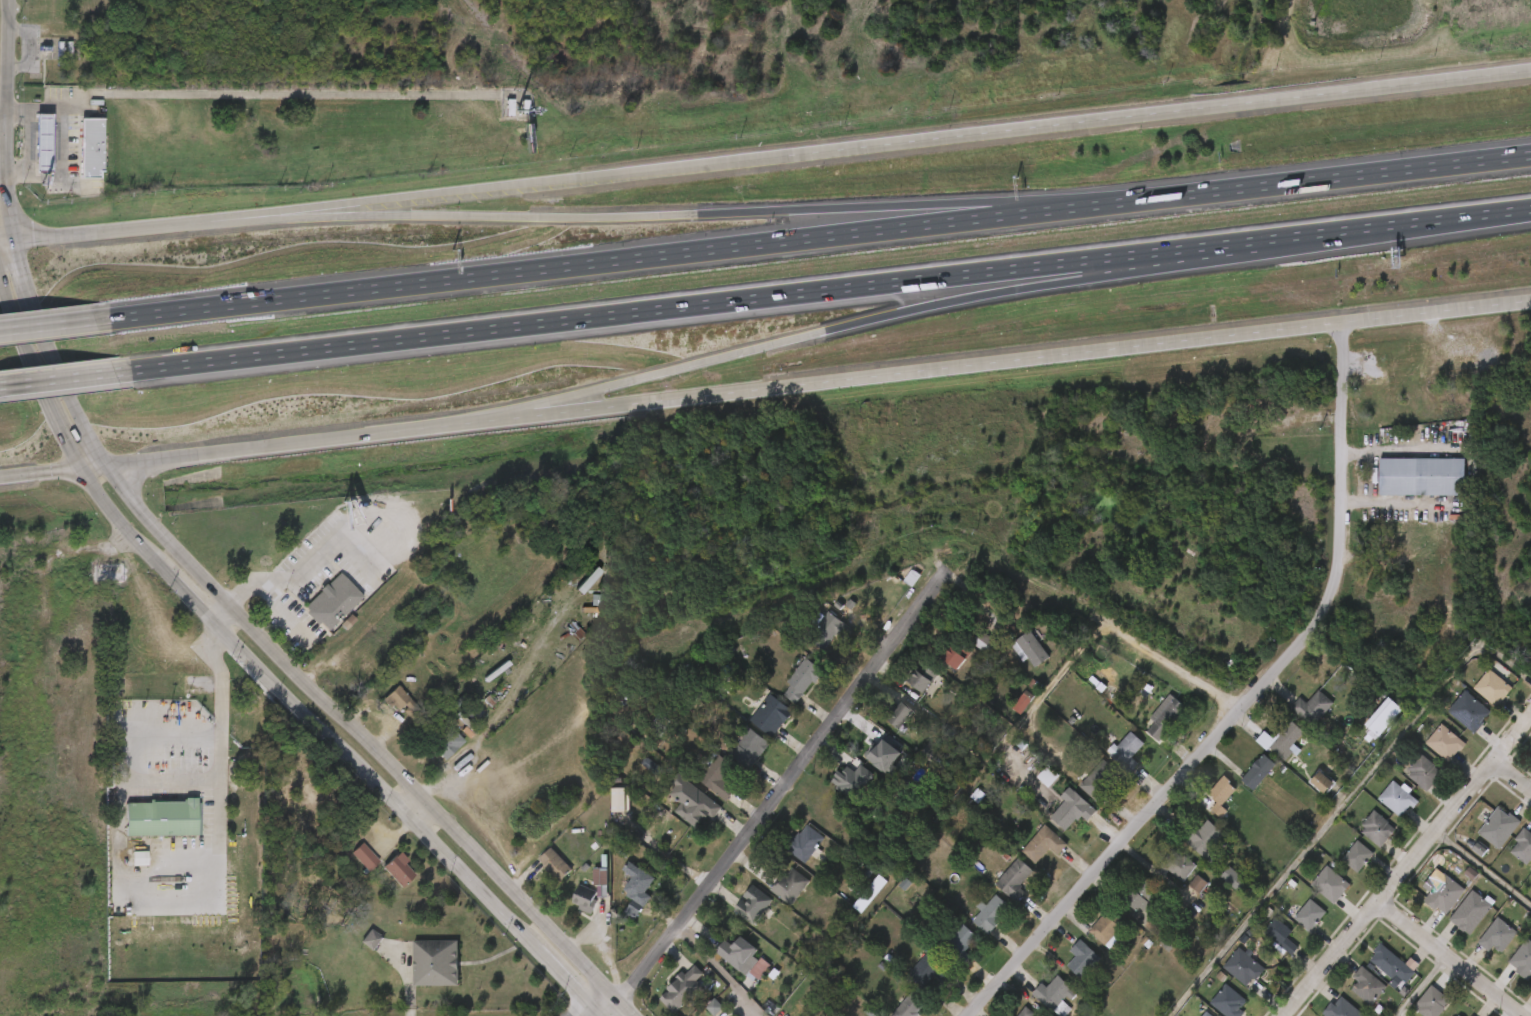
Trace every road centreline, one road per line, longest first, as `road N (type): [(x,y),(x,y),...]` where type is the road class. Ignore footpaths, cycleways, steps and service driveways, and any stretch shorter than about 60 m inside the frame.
road 1 (secondary): [(79,471),(508,414),(1530,301)]
road 2 (secondary): [(1530,73),(188,222)]
road 3 (secondary): [(620,1015),(139,515),(100,459),(13,239),(2,125),(5,0)]
road 4 (motorway): [(130,369),(1237,245)]
road 5 (motorway): [(1161,197),(116,317)]
road 6 (motorway): [(1161,197),(188,222)]
road 7 (secondary): [(0,286),(64,444),(109,515),(591,1015)]
road 8 (residential): [(1343,323),(1343,488),(1337,573),(1325,603),(1292,652),(964,1015)]
road 9 (motorway): [(508,414),(925,305),(1237,245)]
road 10 (residential): [(939,581),(638,978),(608,1004)]
road 11 (residential): [(1279,1015),(1530,715)]
road 12 (motorway): [(1530,155),(1161,197)]
road 13 (motorway): [(1237,245),(1530,209)]
road 14 (residential): [(1377,901),(1521,1015)]
road 15 (secondary): [(188,222),(13,239)]
road 16 (residential): [(1093,628),(1231,714)]
road 17 (motorway): [(0,385),(130,369)]

